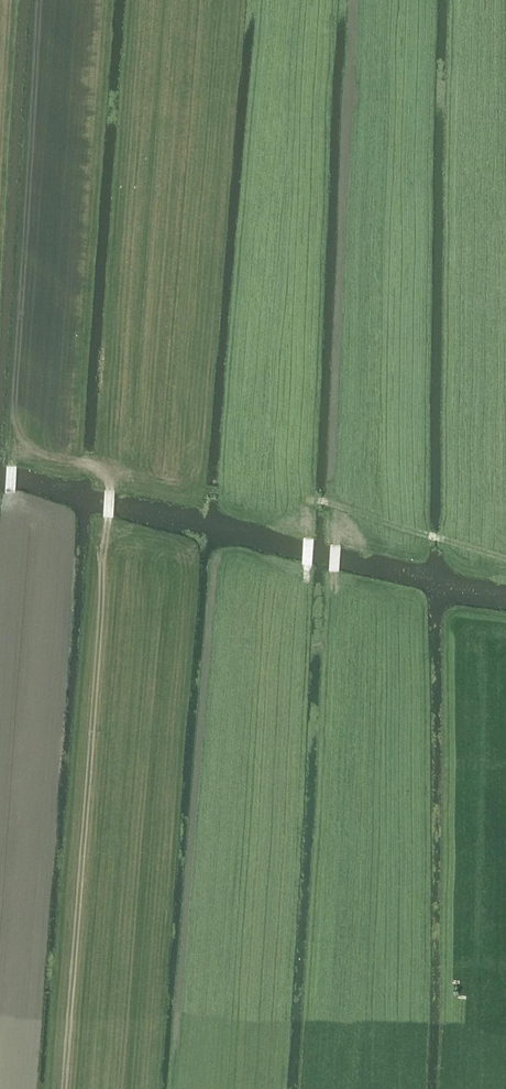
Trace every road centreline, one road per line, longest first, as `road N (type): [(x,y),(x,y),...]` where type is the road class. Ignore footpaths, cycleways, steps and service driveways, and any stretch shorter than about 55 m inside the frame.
road 1 (track): [(101,470),(110,488),(63,1088)]
road 2 (track): [(20,436),(37,454),(341,506),(505,560)]

